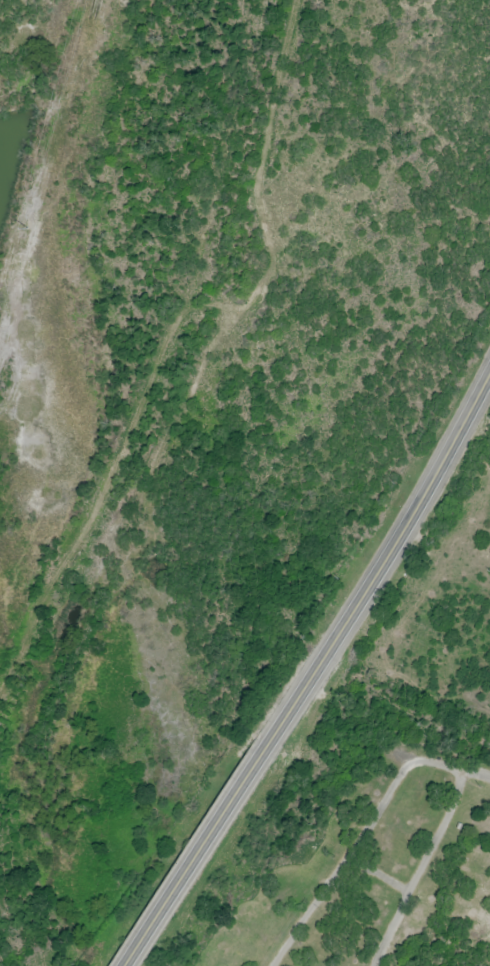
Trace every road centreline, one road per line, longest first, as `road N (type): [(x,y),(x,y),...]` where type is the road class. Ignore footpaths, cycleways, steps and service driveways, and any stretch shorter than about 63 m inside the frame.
road 1 (primary): [(129,965),(384,579),(489,391)]

